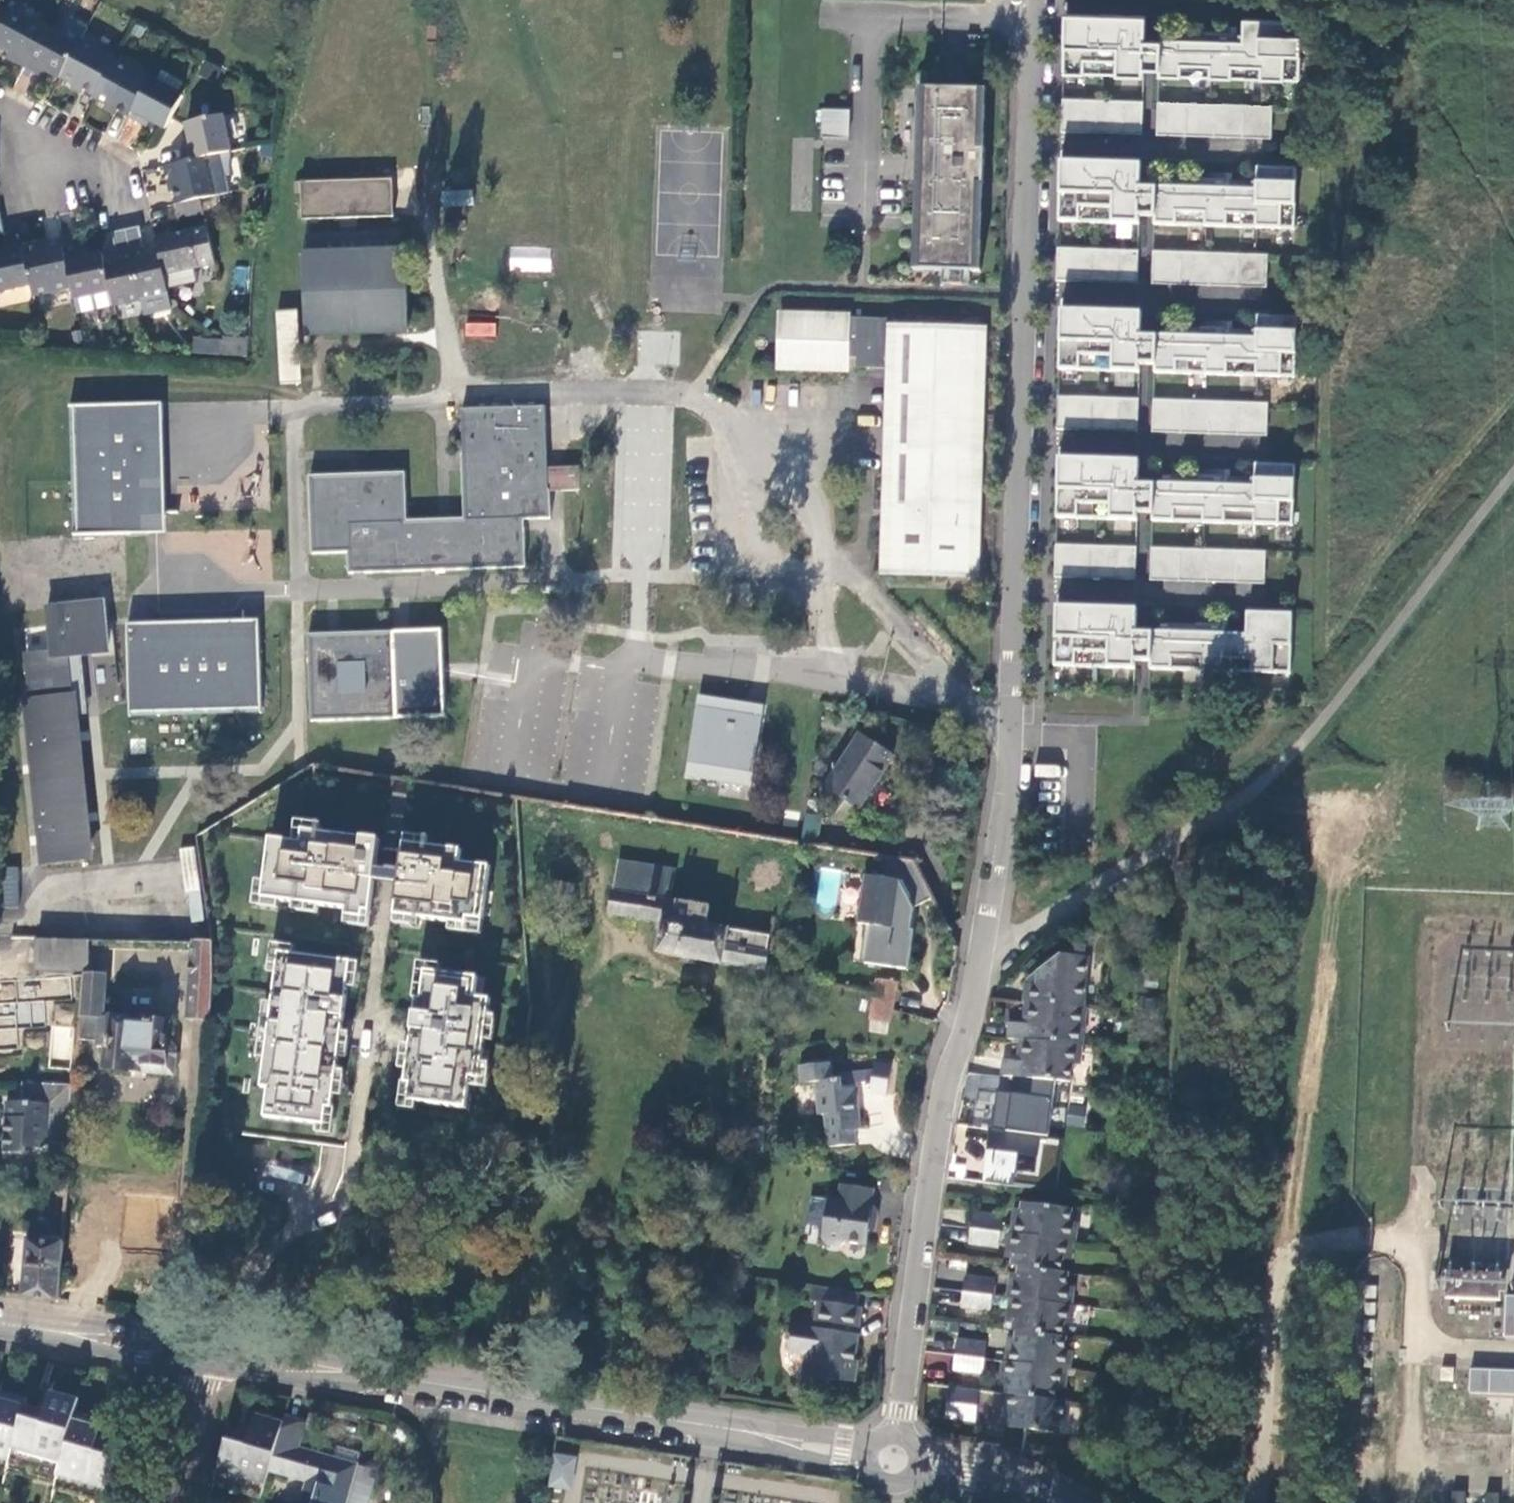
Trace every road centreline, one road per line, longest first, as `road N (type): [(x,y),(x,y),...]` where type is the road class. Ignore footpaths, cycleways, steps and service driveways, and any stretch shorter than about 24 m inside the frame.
road 1 (residential): [(977,974),(1011,736),(1035,0)]
road 2 (unclassified): [(1513,474),(1298,748),(1253,793),(1095,888),(977,974)]
road 3 (tertiary): [(868,1453),(210,1351)]
road 4 (residential): [(977,974),(944,1088),(896,1437)]
road 5 (tertiary): [(210,1351),(0,1321)]
road 6 (residential): [(0,103),(107,162),(119,217)]
road 7 (residential): [(210,1351),(163,1502)]
road 8 (tertiary): [(1064,1502),(970,1468),(915,1461)]

